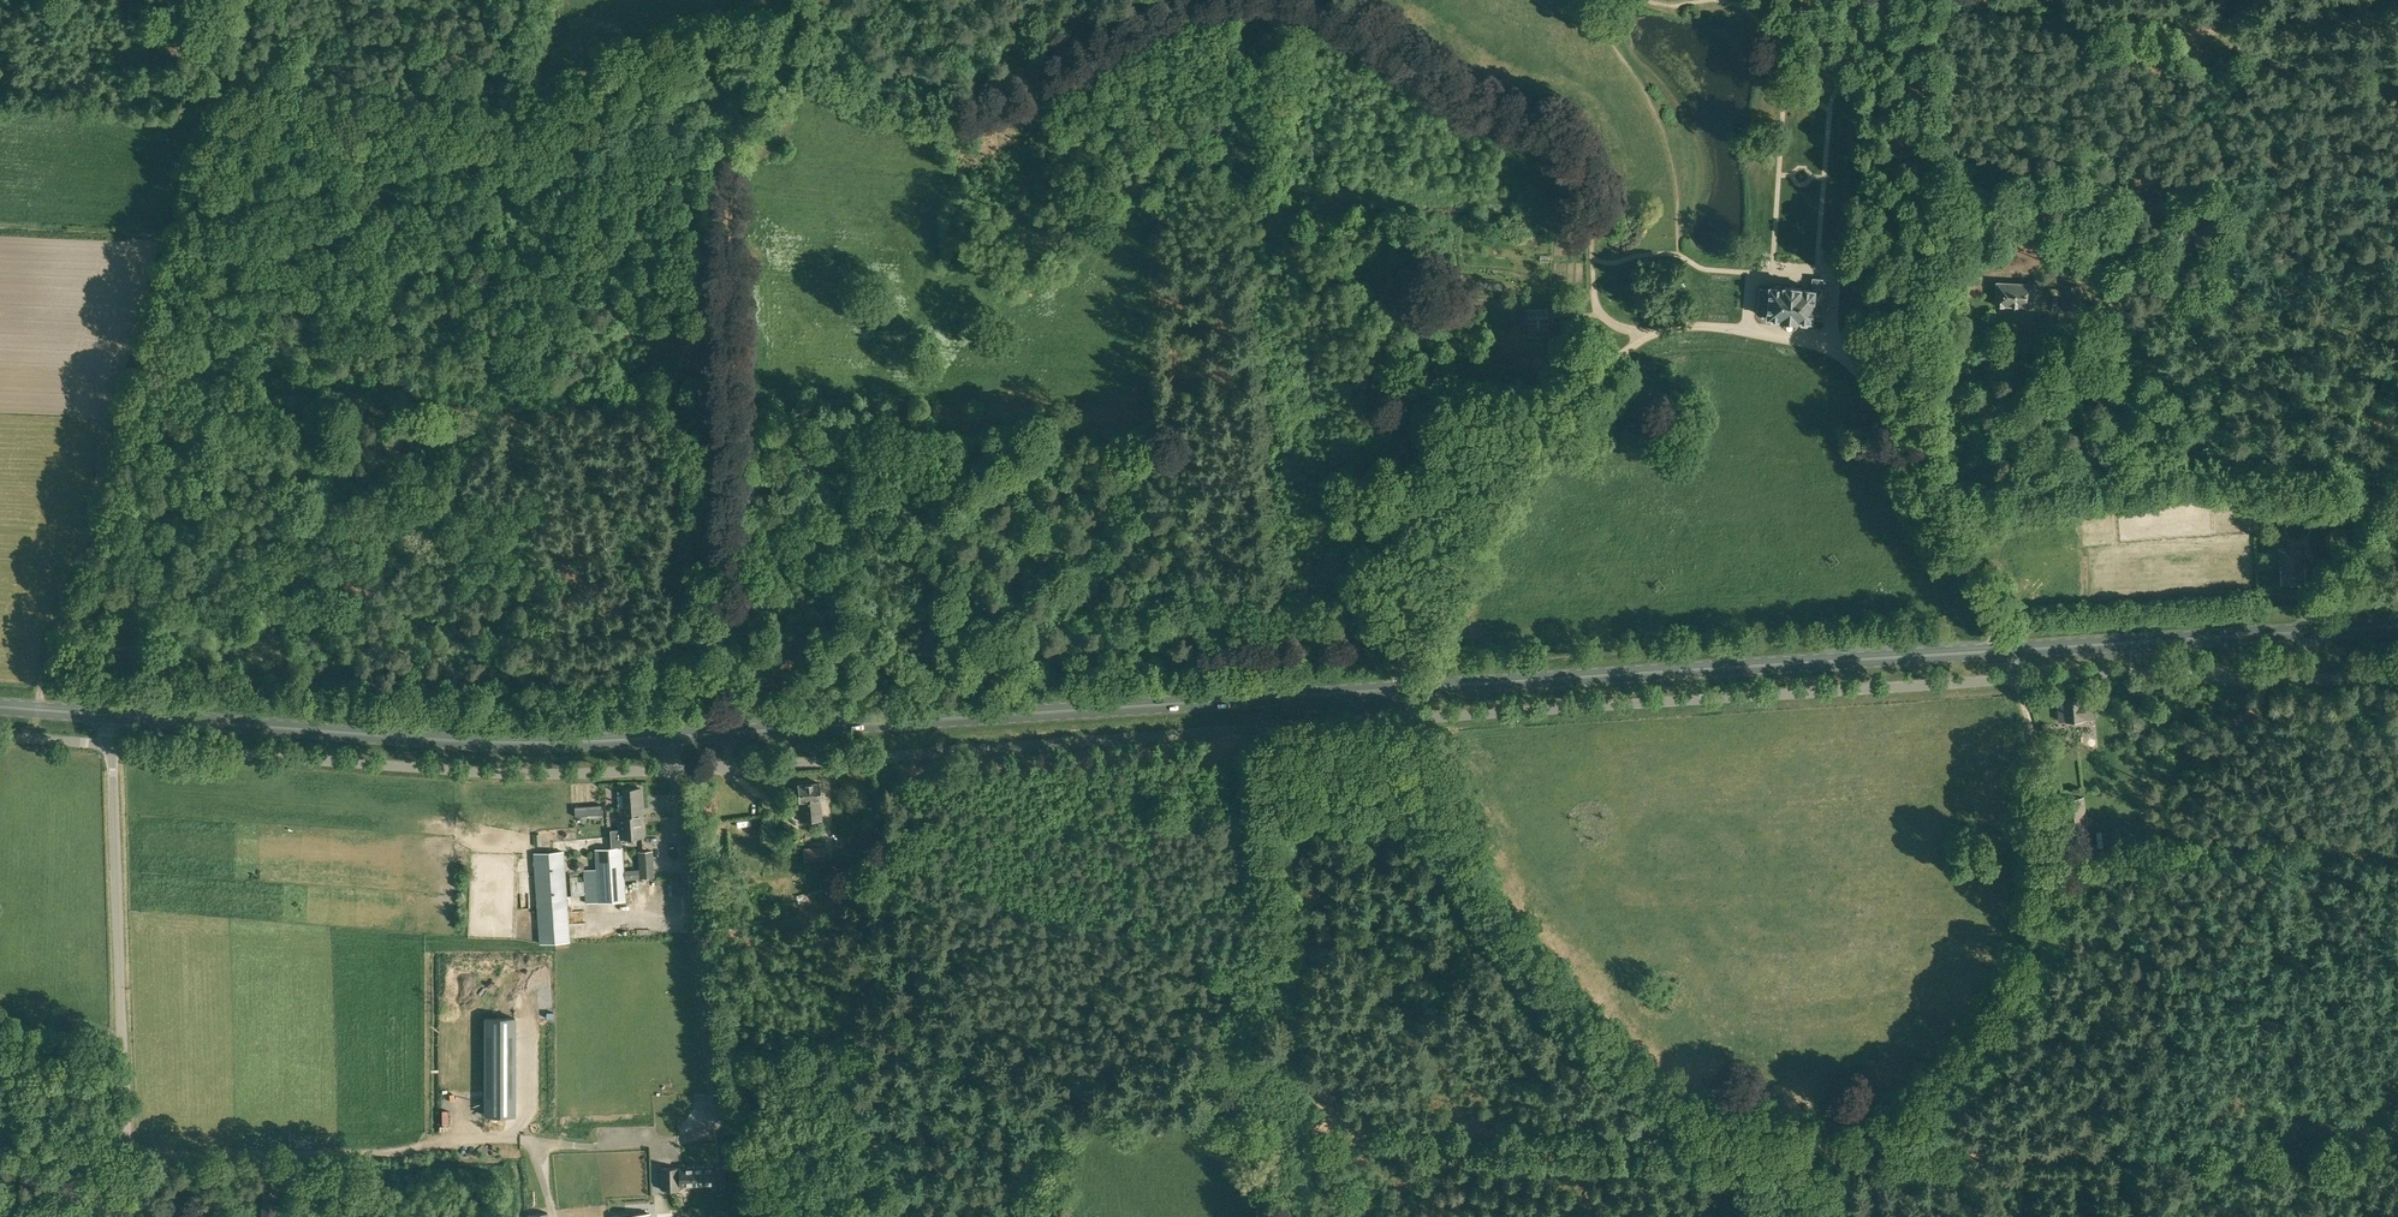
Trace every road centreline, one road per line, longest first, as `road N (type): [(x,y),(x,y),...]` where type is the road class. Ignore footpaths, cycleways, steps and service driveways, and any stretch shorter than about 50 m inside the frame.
road 1 (track): [(200,103),(466,128),(525,125),(694,50),(748,50),(882,109),(958,109),(1026,92),(1211,4),(1257,0)]
road 2 (unclassified): [(673,769),(713,1104),(700,1132),(678,1141),(579,1144),(498,1135),(410,1151),(123,1151)]
road 3 (track): [(719,735),(724,170),(735,135),(791,70)]
road 4 (track): [(212,104),(41,678),(39,710)]
road 5 (track): [(1748,332),(1752,274),(1767,270),(1833,275),(1831,345),(1931,330),(2174,322),(2247,306)]
road 6 (track): [(1778,1154),(2397,1150)]
road 7 (unclassified): [(1403,721),(2018,679)]
road 8 (primary): [(1399,688),(2001,646)]
road 9 (track): [(1403,721),(1419,780),(1478,899),(1550,990),(1753,1154)]
road 10 (track): [(2018,679),(2048,792),(2040,916),(2022,985),(1992,1042),(1942,1092),(1882,1137),(1840,1154)]
road 11 (unclassified): [(673,769),(494,772),(110,745)]
road 12 (primary): [(108,716),(509,744),(669,738)]
road 13 (primary): [(719,735),(1279,695)]
road 14 (unclassified): [(1278,729),(722,764)]
road 15 (track): [(1276,0),(1312,6),(1522,138),(1560,178),(1585,229),(1598,310),(1638,331)]
road 16 (track): [(1307,1216),(1306,1152),(1753,1154)]
road 17 (track): [(1948,0),(1924,464)]
road 18 (track): [(1399,688),(1399,642),(1433,545),(1503,450),(1638,331)]
road 19 (track): [(1278,729),(1275,810),(1306,1152)]
road 20 (unclassified): [(123,1151),(110,745)]
road 21 (track): [(1638,331),(1683,325),(1831,345),(1886,401),(1924,464)]
road 22 (track): [(1585,229),(1249,201)]
road 23 (primary): [(2001,646),(2307,632)]
road 24 (unclassified): [(2018,679),(2306,678)]
road 25 (track): [(1924,464),(2001,646)]
road 26 (track): [(2397,513),(2307,632)]
road 27 (unclassified): [(1403,721),(1278,729)]
road 28 (primary): [(1279,695),(1399,688)]

